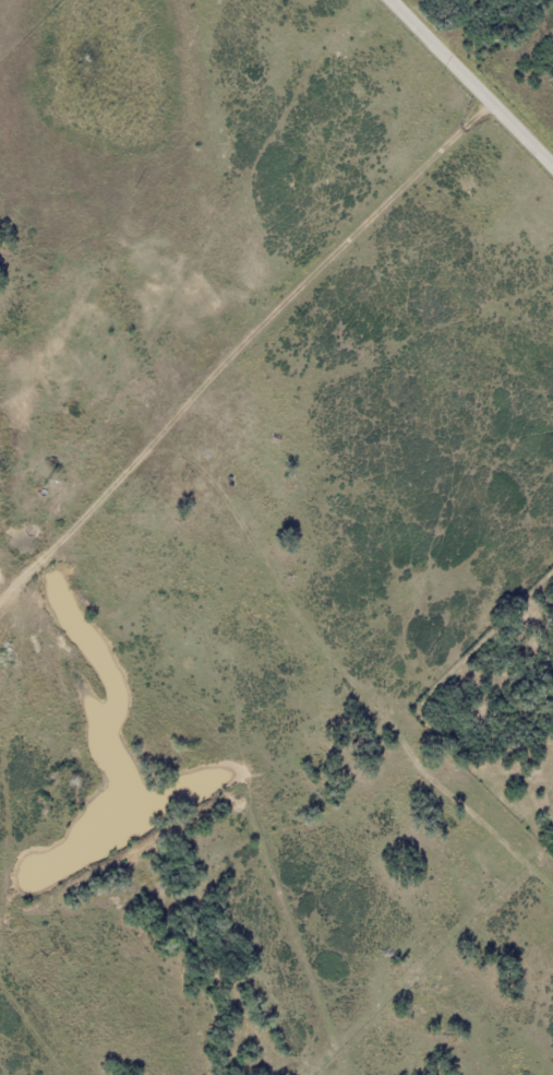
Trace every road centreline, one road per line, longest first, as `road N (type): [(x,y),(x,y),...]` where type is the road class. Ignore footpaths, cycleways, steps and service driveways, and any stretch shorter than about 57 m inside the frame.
road 1 (residential): [(552,158),(402,0)]

